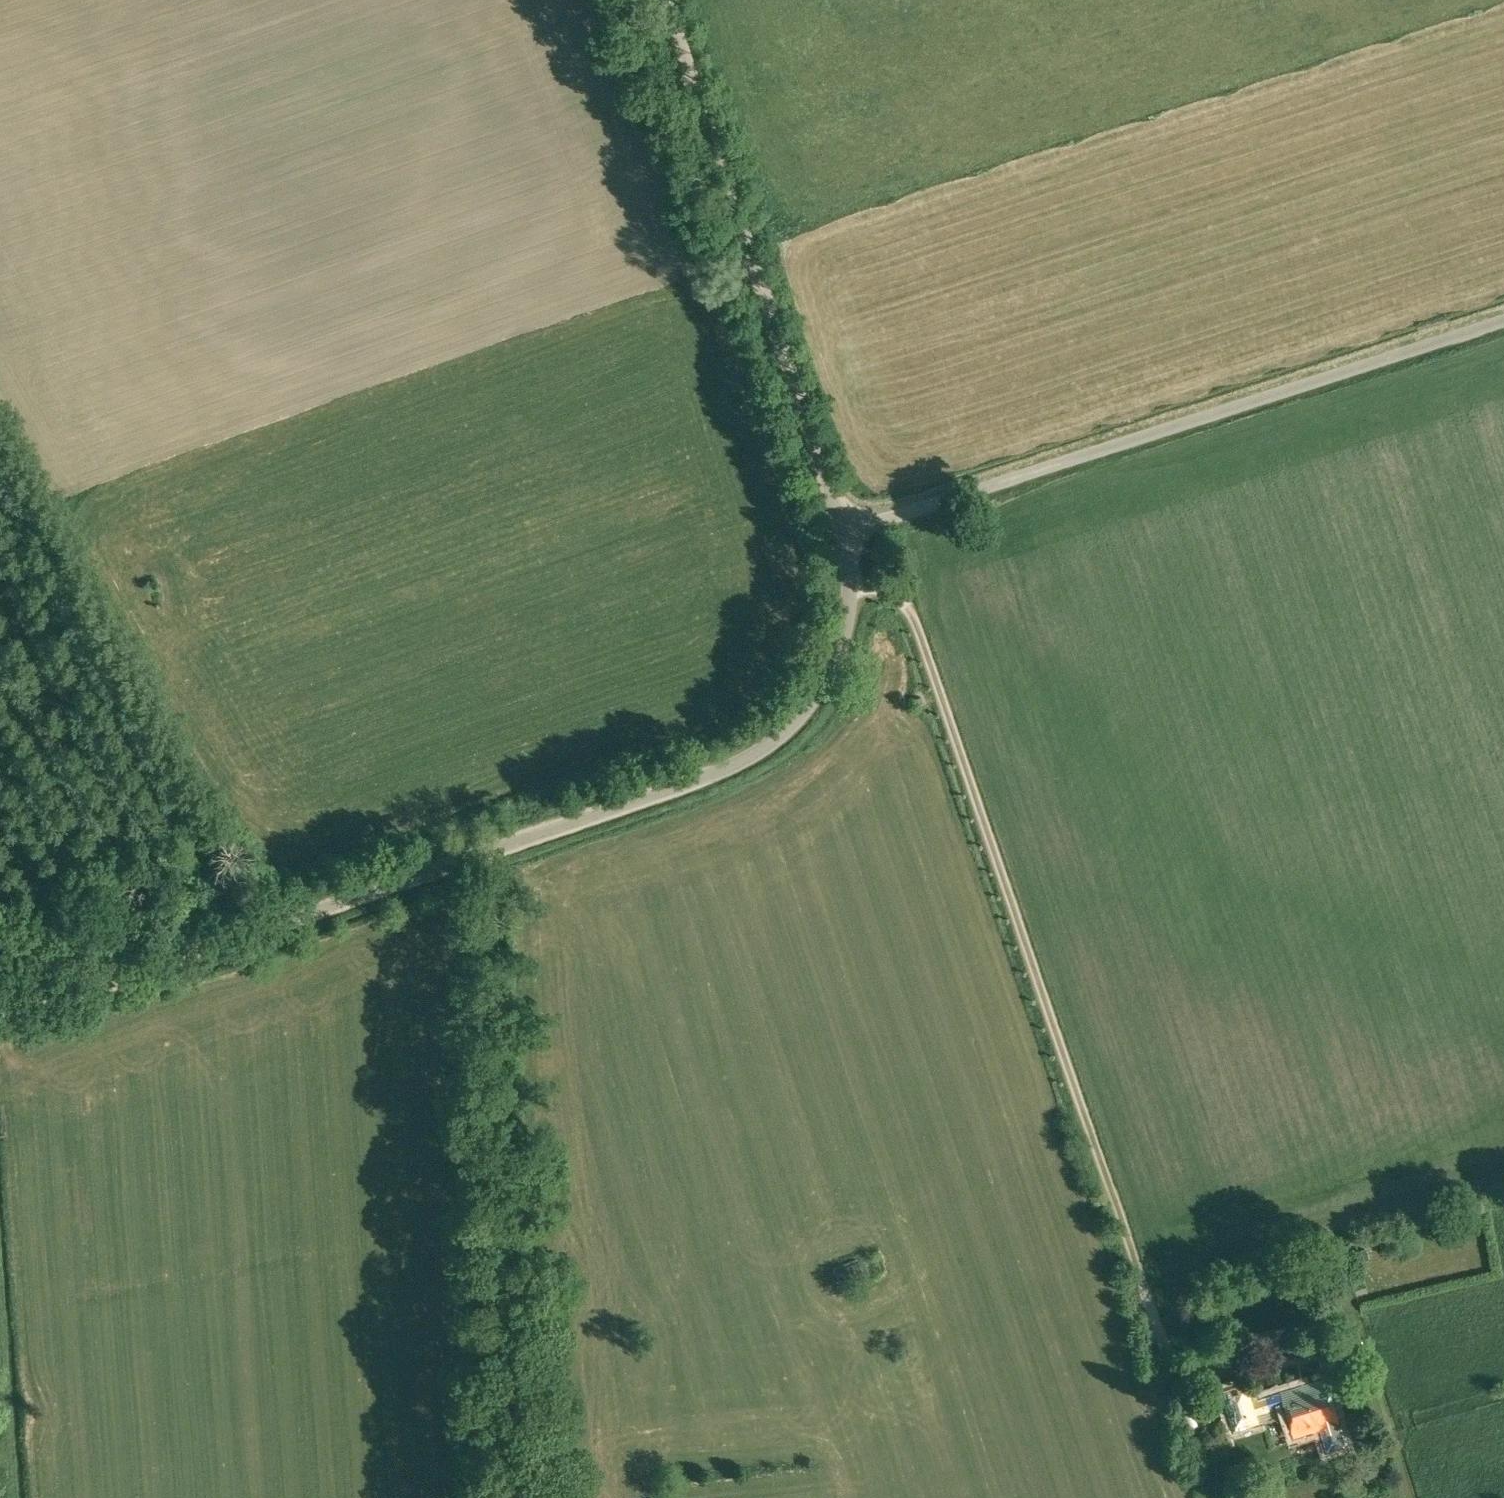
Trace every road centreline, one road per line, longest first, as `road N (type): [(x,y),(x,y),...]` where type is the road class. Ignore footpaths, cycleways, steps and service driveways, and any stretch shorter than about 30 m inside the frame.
road 1 (unclassified): [(0,1020),(753,755),(805,710),(841,648),(852,586),(843,532)]
road 2 (unclassified): [(843,532),(1503,320)]
road 3 (unclassified): [(843,532),(665,0)]

